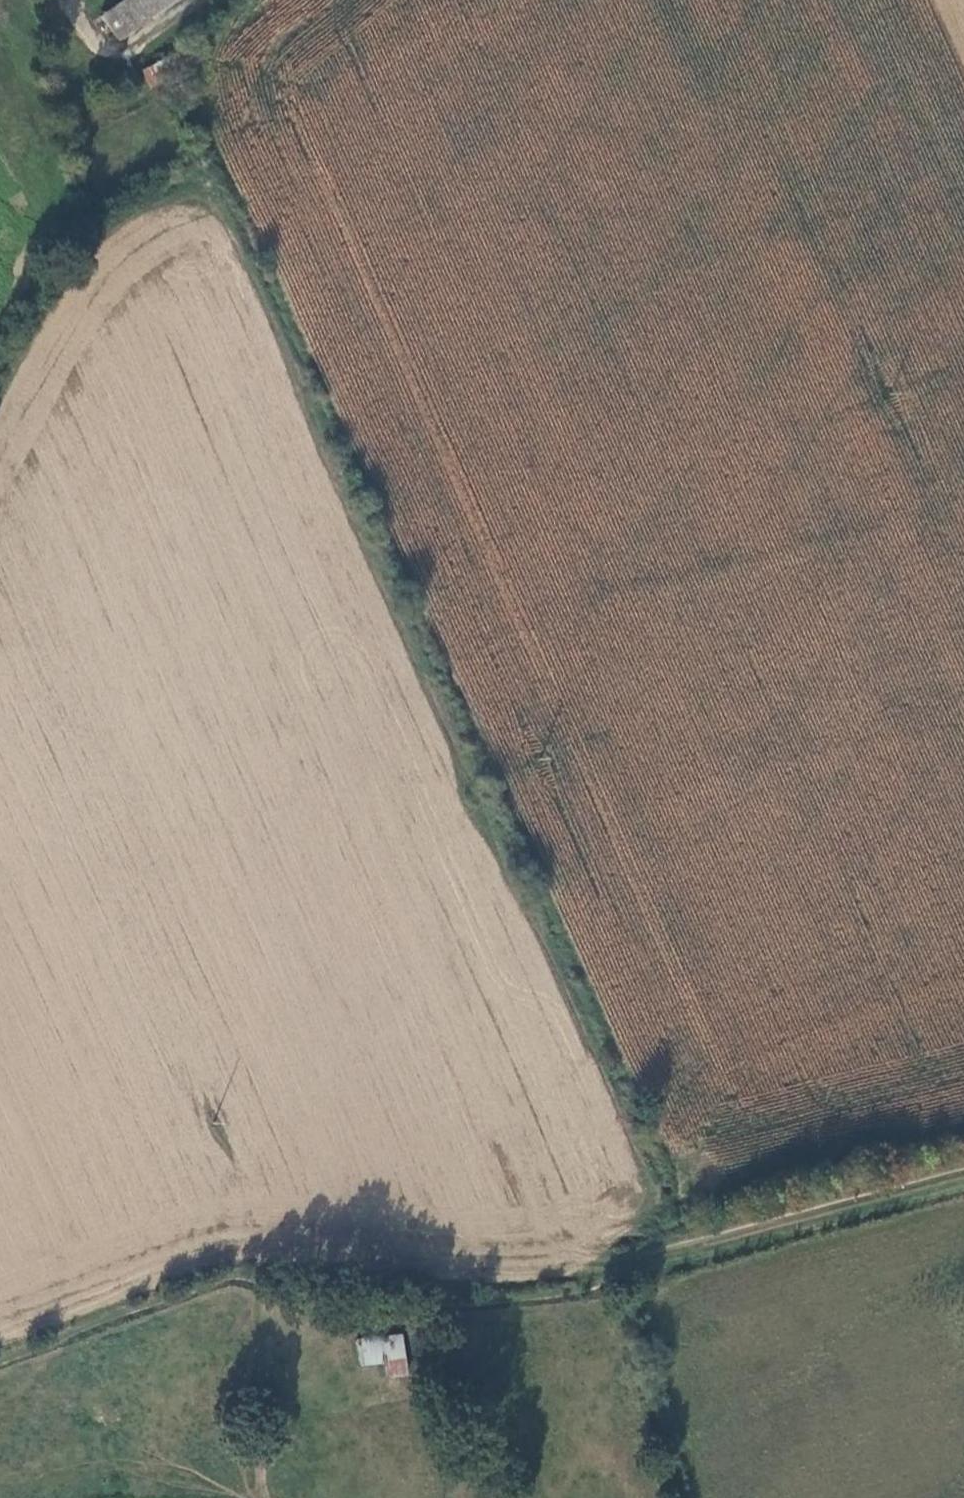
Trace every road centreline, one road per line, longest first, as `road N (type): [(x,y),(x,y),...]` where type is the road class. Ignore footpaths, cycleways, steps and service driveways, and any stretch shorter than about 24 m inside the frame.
road 1 (track): [(963,1171),(623,1266)]

